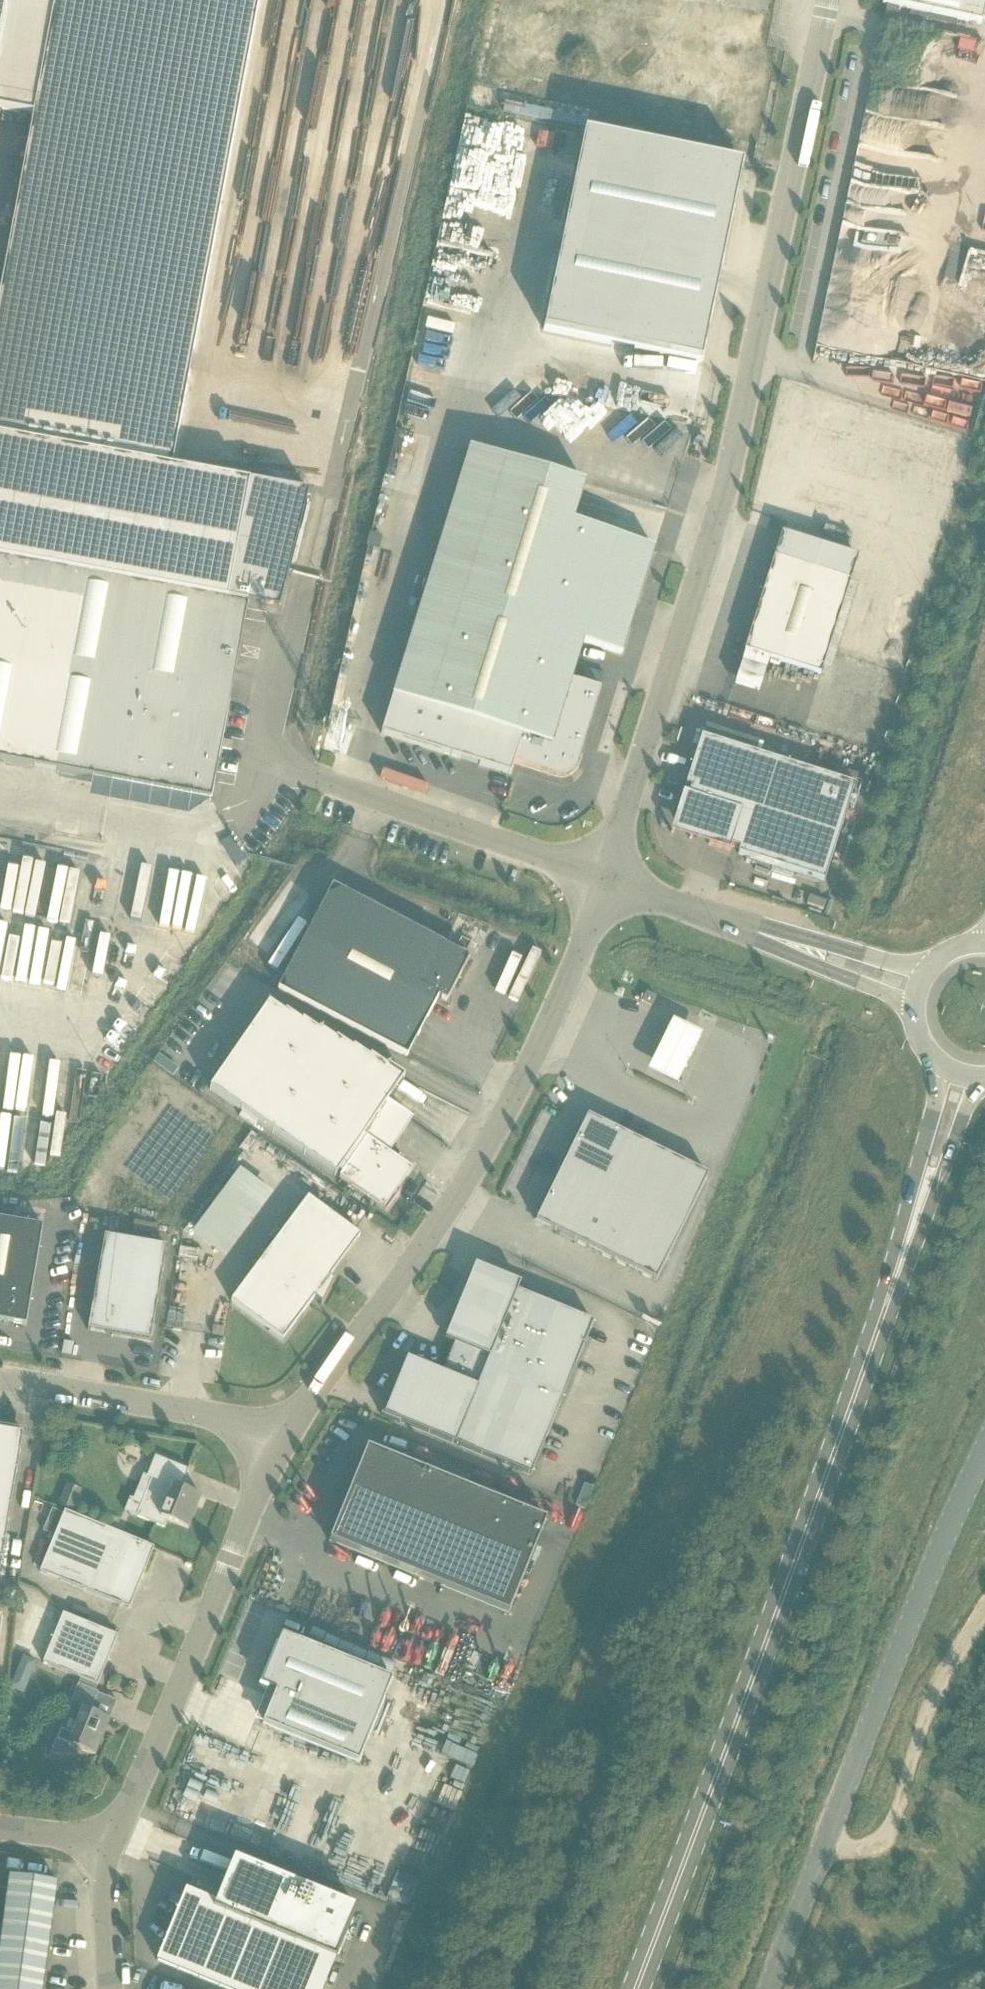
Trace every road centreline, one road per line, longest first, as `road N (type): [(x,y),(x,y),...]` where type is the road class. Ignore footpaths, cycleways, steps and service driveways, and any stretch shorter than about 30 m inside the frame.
road 1 (unclassified): [(608,883),(725,504),(827,0)]
road 2 (primary): [(631,1988),(801,1545),(915,1216)]
road 3 (unclassified): [(282,1440),(454,1211),(521,1096),(580,968),(608,883)]
road 4 (tertiary): [(772,1988),(984,1458)]
road 5 (unclassified): [(111,1852),(282,1440)]
road 6 (track): [(828,1846),(875,1851),(887,1836),(938,1695),(984,1617)]
road 7 (unclassified): [(282,1440),(205,1415),(0,1381)]
road 8 (unclassified): [(777,941),(608,883)]
road 9 (primary): [(934,1061),(939,1093),(921,1154),(915,1216)]
road 10 (unclassified): [(931,969),(777,941)]
road 11 (unclassified): [(777,941),(913,1011)]
road 12 (primary): [(915,1216),(984,1088)]
road 13 (unclassified): [(110,1988),(103,1881),(111,1852)]

